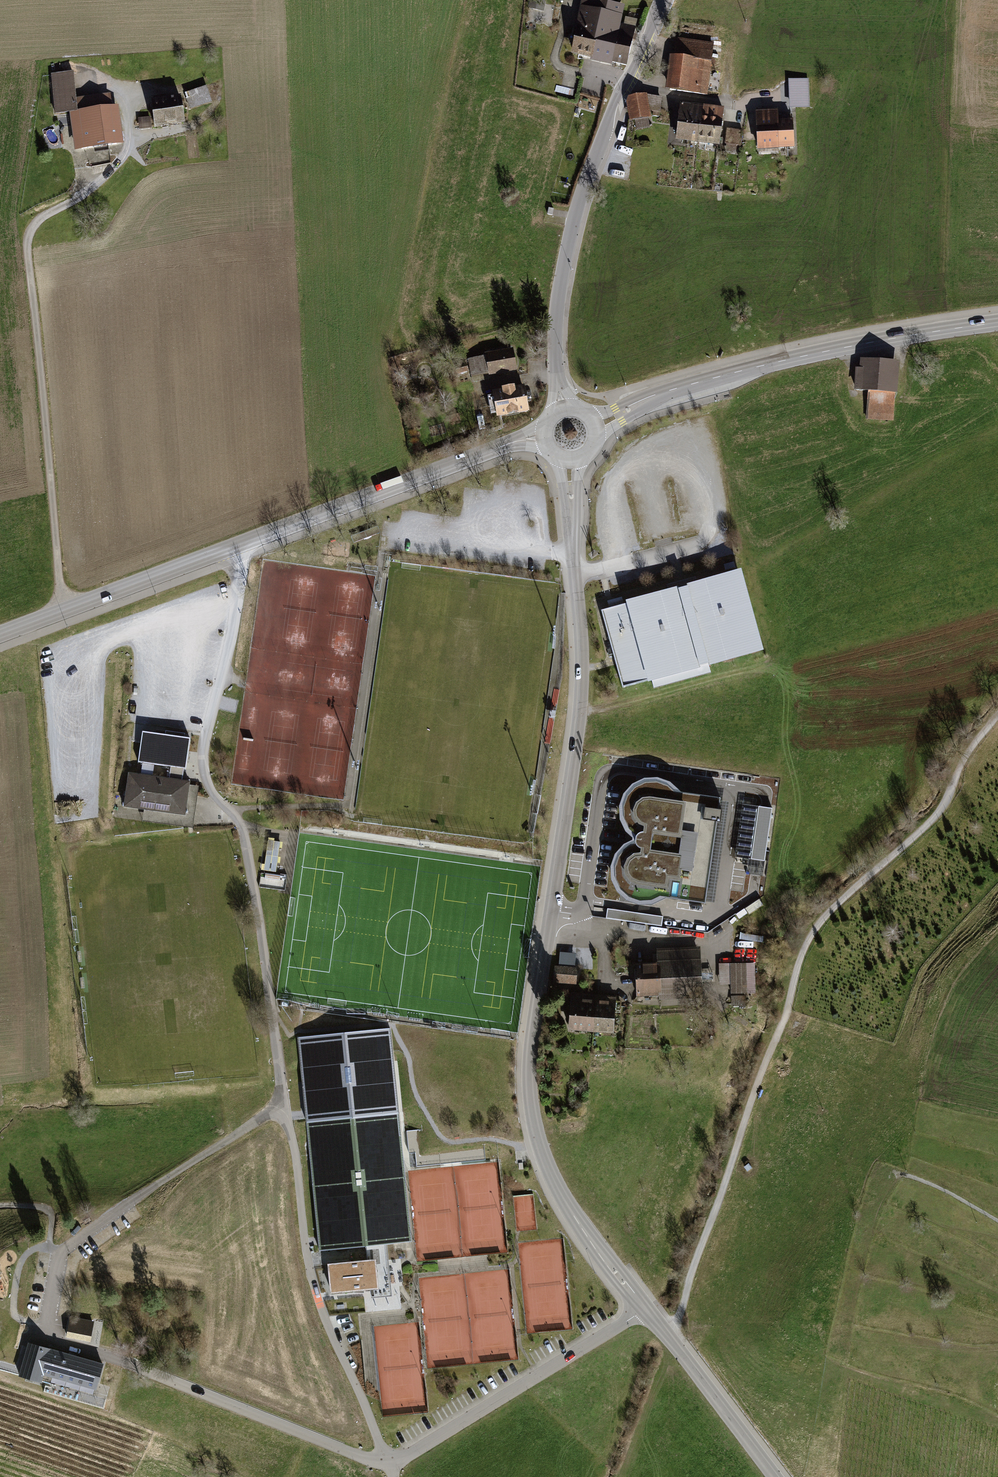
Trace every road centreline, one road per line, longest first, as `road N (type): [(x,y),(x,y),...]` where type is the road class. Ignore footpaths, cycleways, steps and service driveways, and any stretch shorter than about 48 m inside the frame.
road 1 (unclassified): [(234,547),(237,599),(204,768),(244,839),(313,1282),(388,1462)]
road 2 (tertiary): [(569,461),(581,700),(530,1098),(562,1197),(646,1309)]
road 3 (track): [(997,715),(961,762),(934,817),(832,909),(807,942),(674,1327)]
road 4 (track): [(62,611),(27,242),(35,223),(118,163),(131,124),(119,89),(87,70),(62,68)]
road 5 (unclassified): [(662,0),(572,228),(557,312),(563,409)]
road 6 (tertiary): [(596,426),(669,391),(748,369),(997,322)]
road 7 (unclassified): [(41,1336),(388,1462)]
road 8 (tertiary): [(234,547),(544,436)]
road 9 (unclassified): [(393,1461),(646,1309)]
road 10 (tertiary): [(0,634),(234,547)]
road 11 (tertiary): [(646,1309),(775,1476)]

